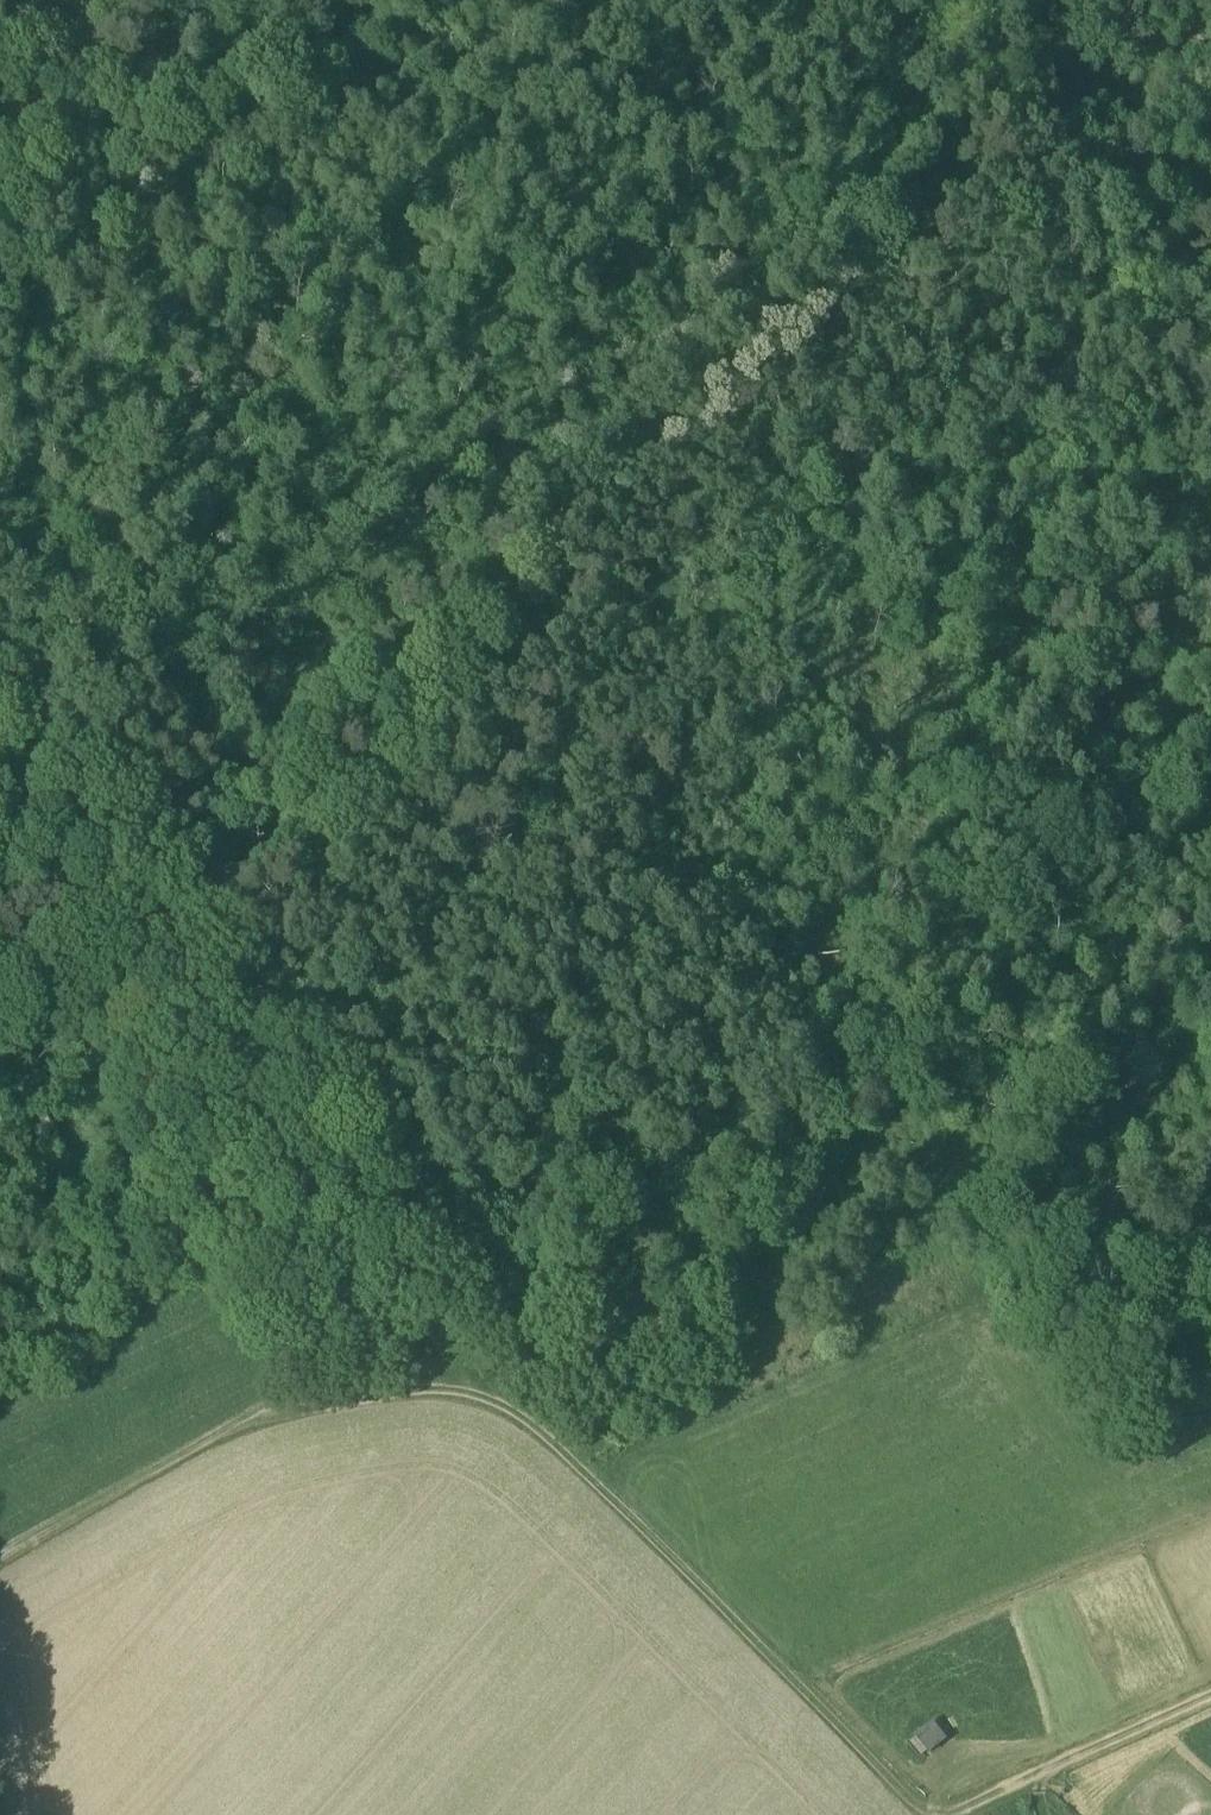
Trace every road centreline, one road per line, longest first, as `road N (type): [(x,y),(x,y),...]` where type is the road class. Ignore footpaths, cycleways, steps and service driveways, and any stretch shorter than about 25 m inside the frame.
road 1 (track): [(936,1814),(503,1406),(475,1391),(421,1387),(245,1423),(0,1555)]
road 2 (track): [(951,1814),(1210,1694)]

